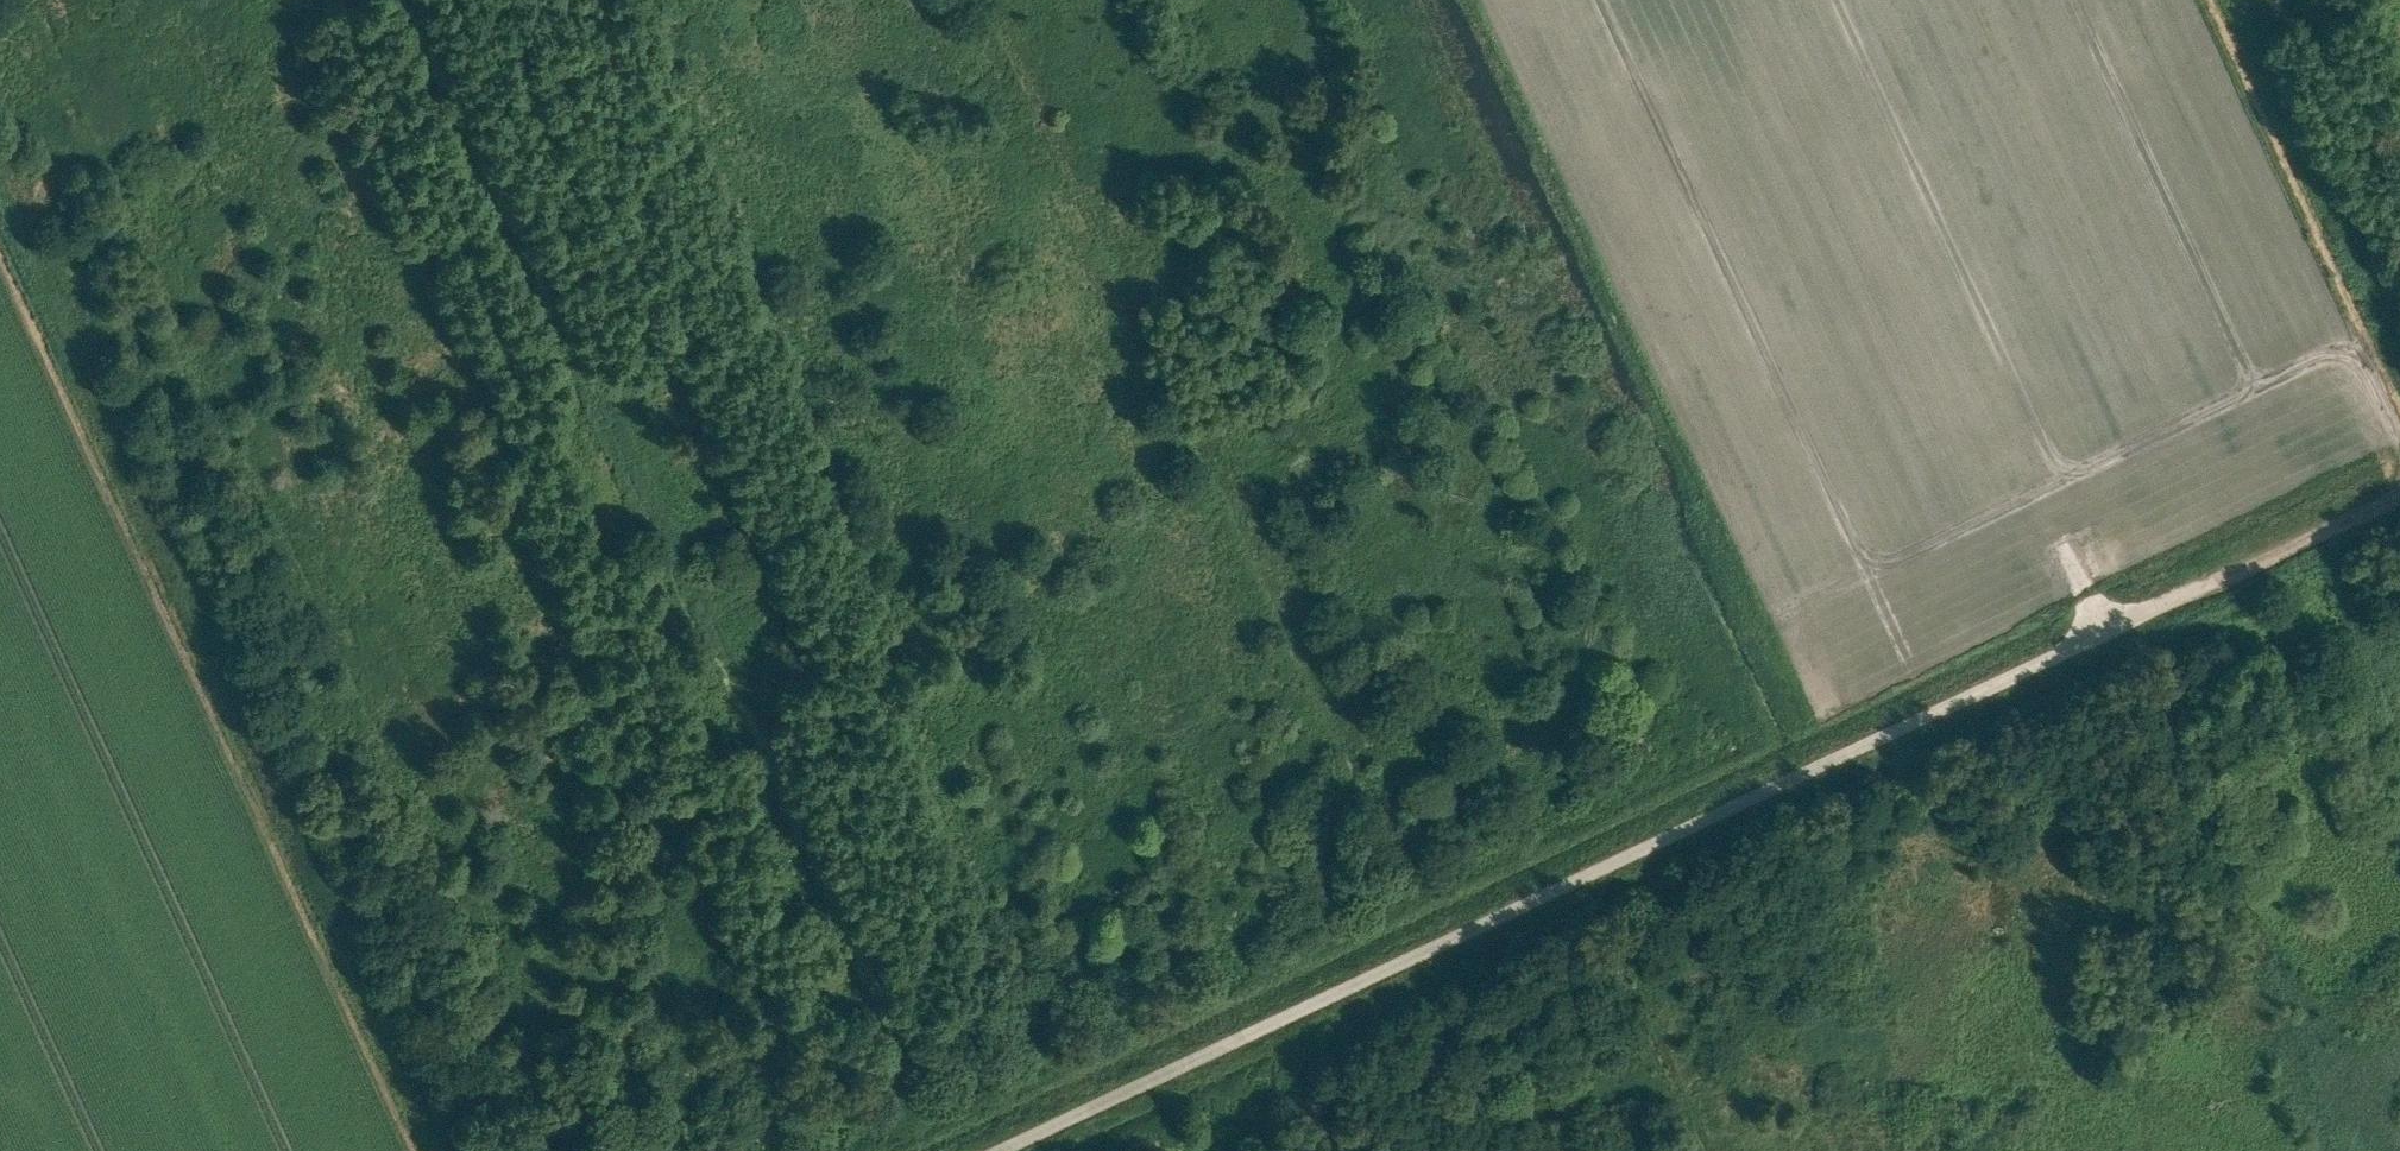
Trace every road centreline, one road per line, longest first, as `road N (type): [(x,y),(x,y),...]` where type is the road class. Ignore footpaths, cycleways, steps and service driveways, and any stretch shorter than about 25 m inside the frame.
road 1 (unclassified): [(998,1150),(2214,581)]
road 2 (track): [(2214,581),(2399,493)]

